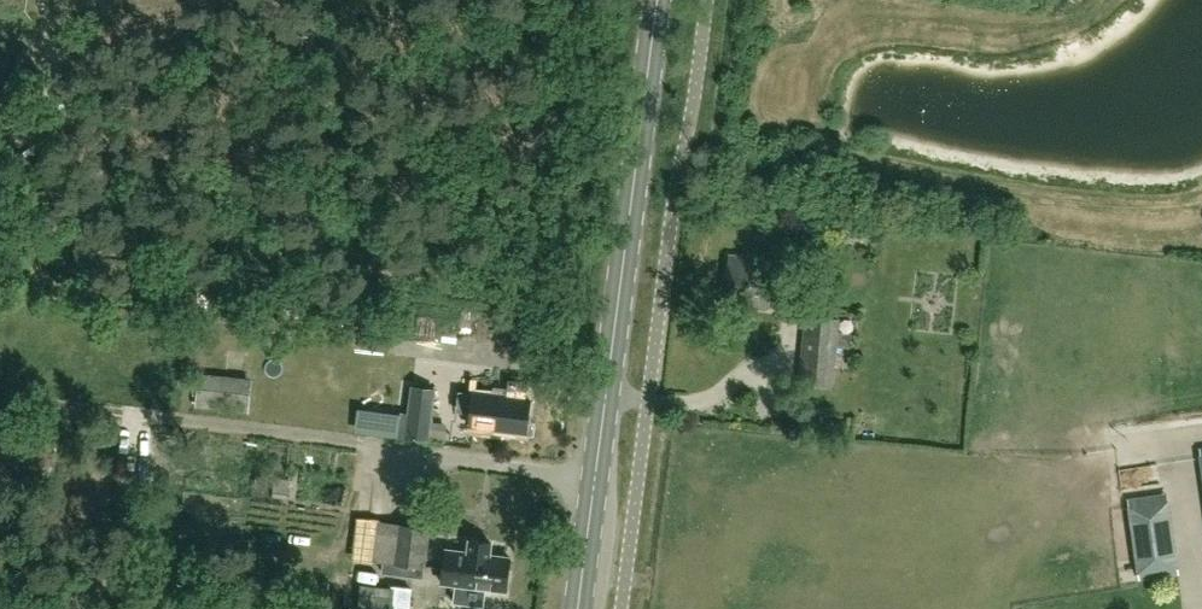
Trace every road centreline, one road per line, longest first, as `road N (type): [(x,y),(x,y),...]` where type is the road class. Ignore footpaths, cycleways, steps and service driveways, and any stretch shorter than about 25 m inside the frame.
road 1 (primary): [(582,608),(657,0)]
road 2 (track): [(0,395),(353,443)]

